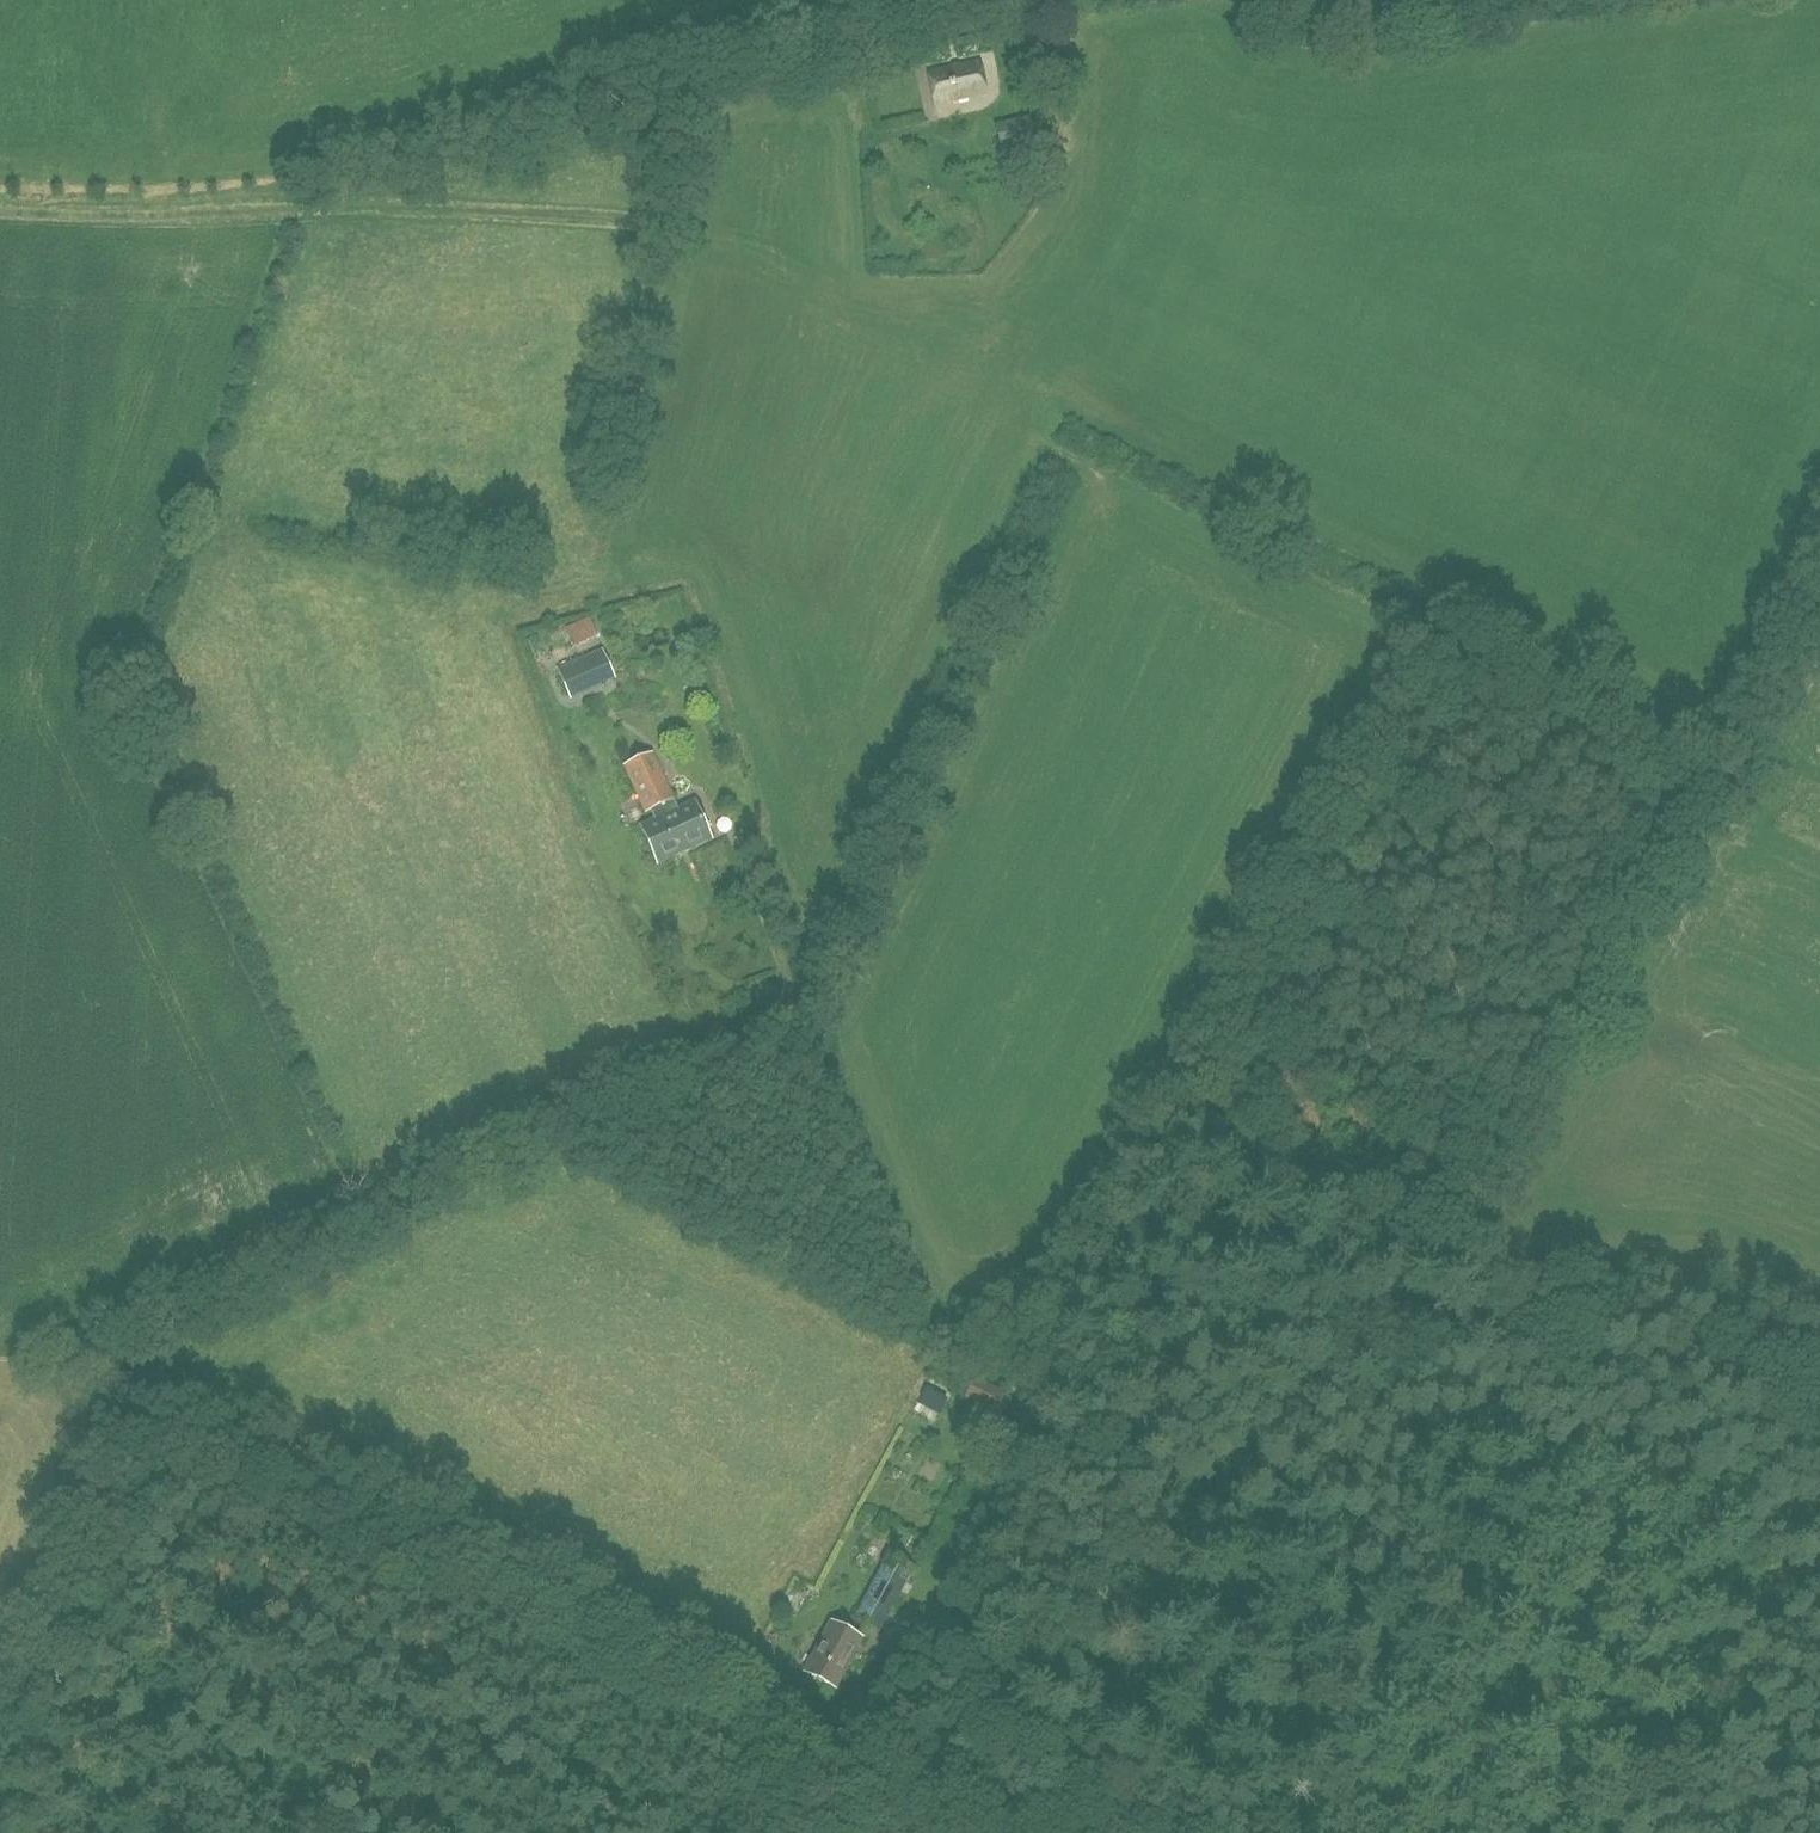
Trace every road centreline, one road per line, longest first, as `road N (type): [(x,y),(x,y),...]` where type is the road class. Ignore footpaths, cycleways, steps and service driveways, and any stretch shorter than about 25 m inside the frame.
road 1 (track): [(760,881),(930,1310),(1032,1386),(1035,1397),(1034,1415),(857,1761),(1030,1832)]

